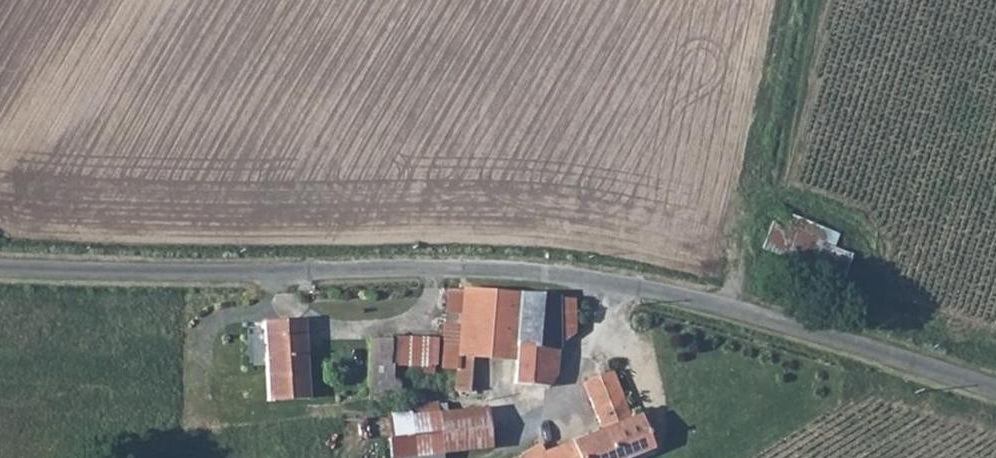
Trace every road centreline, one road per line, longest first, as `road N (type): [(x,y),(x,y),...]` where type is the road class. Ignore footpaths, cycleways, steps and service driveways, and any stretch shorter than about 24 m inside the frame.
road 1 (unclassified): [(0,268),(474,268),(586,276),(693,298),(995,393)]

